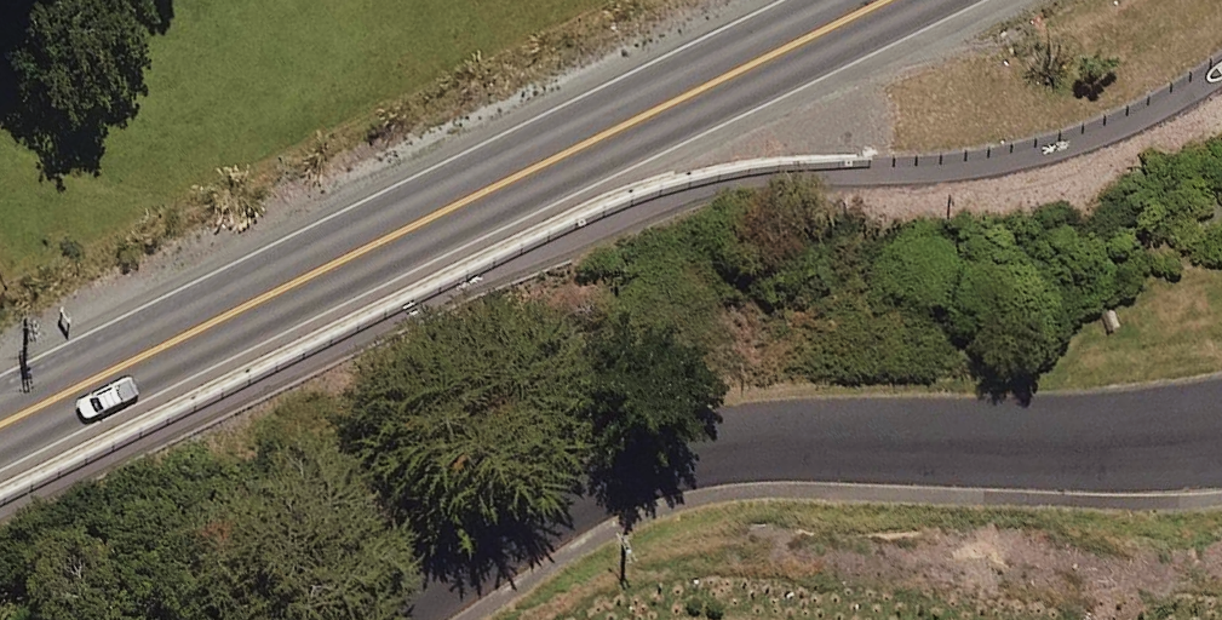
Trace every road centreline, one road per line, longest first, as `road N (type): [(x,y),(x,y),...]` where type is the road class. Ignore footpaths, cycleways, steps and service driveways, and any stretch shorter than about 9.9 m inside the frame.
road 1 (trunk): [(868,0),(0,419)]
road 2 (residential): [(369,619),(572,495),(712,449),(1221,443)]

